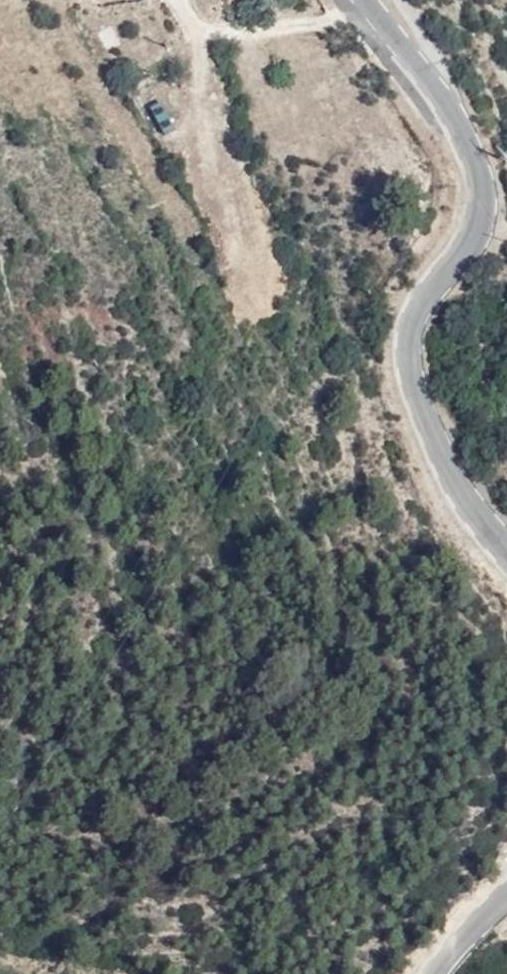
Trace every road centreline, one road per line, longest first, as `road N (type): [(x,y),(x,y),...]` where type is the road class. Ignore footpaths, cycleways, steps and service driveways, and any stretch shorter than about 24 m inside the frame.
road 1 (tertiary): [(411,58),(459,125),(481,191),(476,228),(415,321),(411,384),(458,488),(506,553)]

